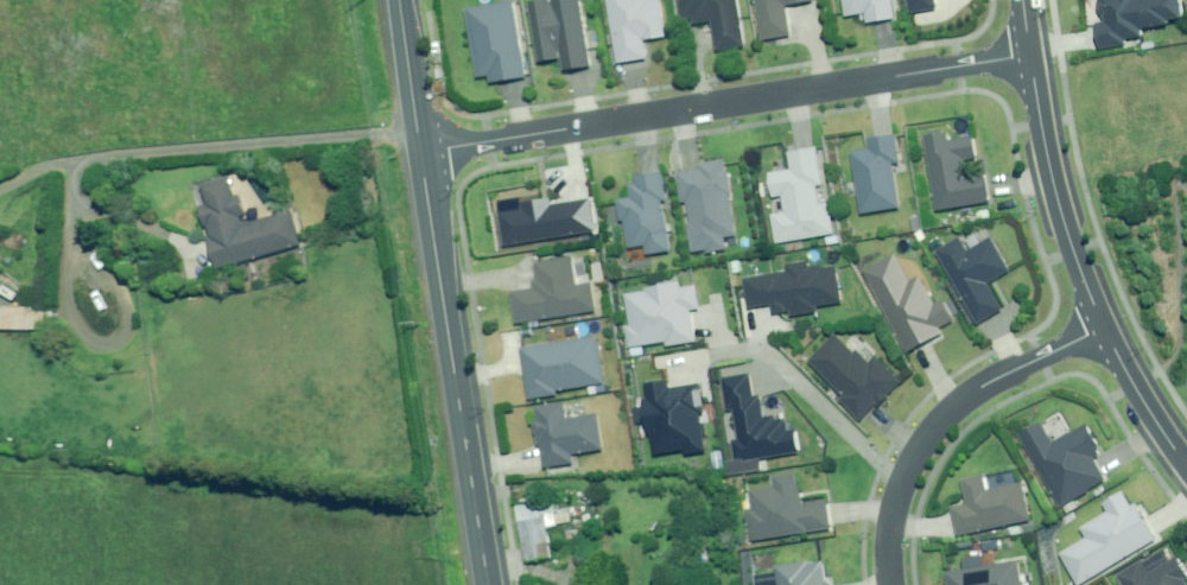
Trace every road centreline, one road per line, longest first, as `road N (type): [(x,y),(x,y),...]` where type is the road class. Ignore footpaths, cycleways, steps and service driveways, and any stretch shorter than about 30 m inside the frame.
road 1 (residential): [(1029,55),(420,154)]
road 2 (tertiary): [(490,584),(420,154)]
road 3 (residential): [(890,584),(889,542),(906,476),(935,431),(987,385),(1104,328)]
road 4 (tertiary): [(1104,328),(1065,223),(1029,55)]
road 5 (tertiary): [(1186,467),(1104,328)]
road 6 (tertiary): [(420,154),(397,0)]

